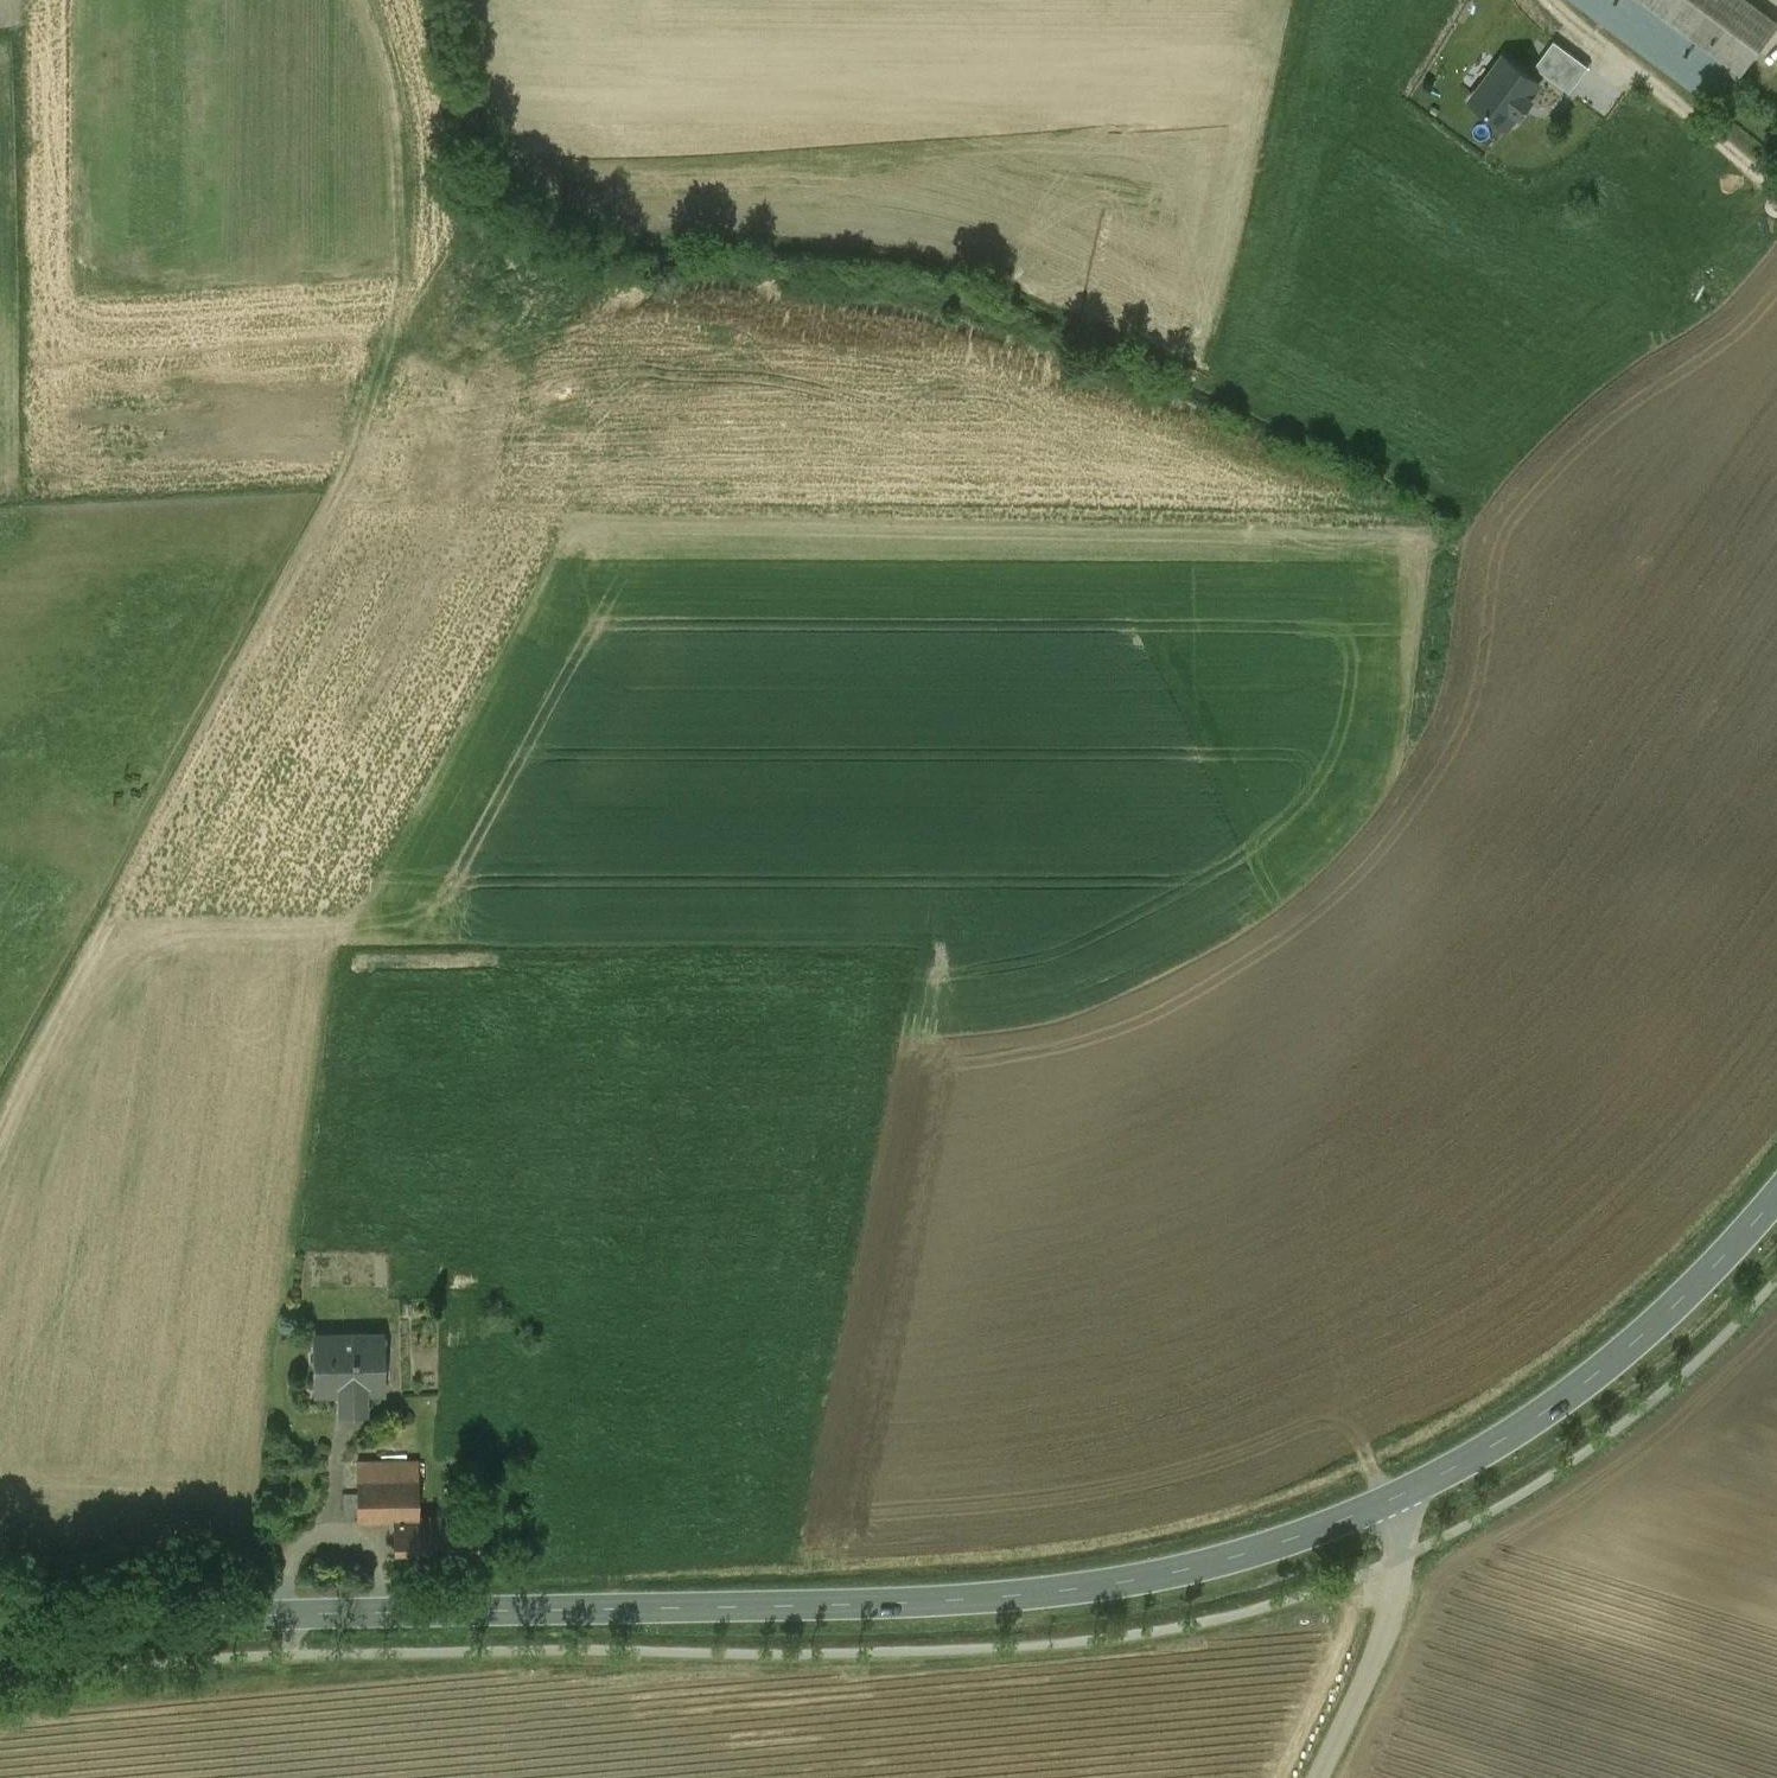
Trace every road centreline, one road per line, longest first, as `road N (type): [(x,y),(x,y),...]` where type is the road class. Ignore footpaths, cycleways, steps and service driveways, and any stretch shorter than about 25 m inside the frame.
road 1 (secondary): [(1776,1196),(1654,1326),(1515,1433),(1390,1500),(1241,1556),(1125,1581),(957,1601),(273,1614),(99,1630),(0,1654)]

